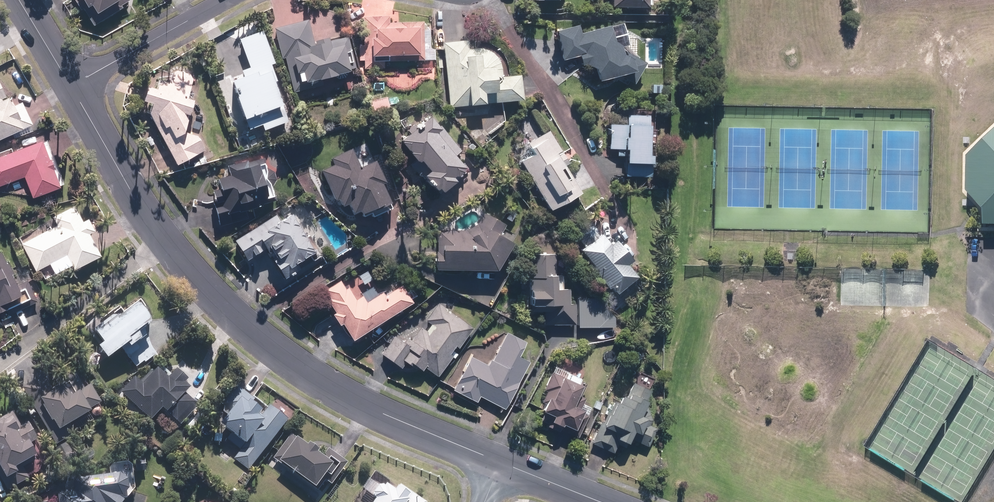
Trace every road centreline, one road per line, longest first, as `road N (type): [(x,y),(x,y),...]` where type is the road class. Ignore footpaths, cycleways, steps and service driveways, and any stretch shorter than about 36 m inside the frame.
road 1 (tertiary): [(72,87),(164,239),(251,330),(364,405),(504,464)]
road 2 (residential): [(226,0),(72,87)]

